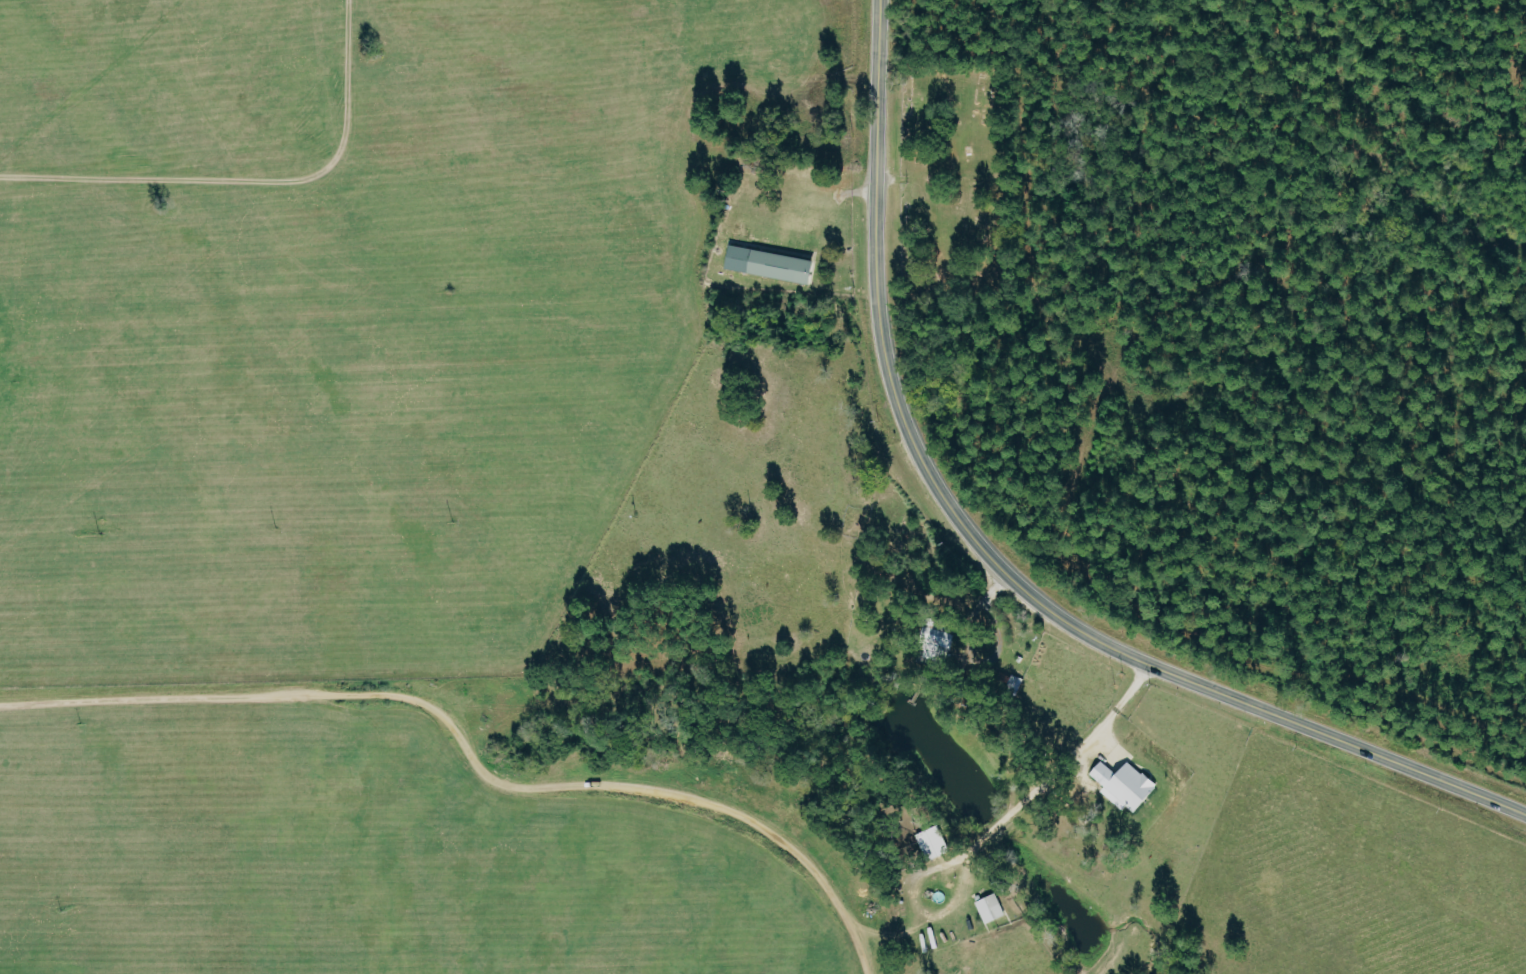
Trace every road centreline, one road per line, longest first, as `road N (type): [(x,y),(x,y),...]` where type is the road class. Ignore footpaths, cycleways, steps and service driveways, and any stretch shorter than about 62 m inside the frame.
road 1 (secondary): [(1525,817),(1108,644),(1046,610),(970,538),(919,463),(881,354),(876,0)]

